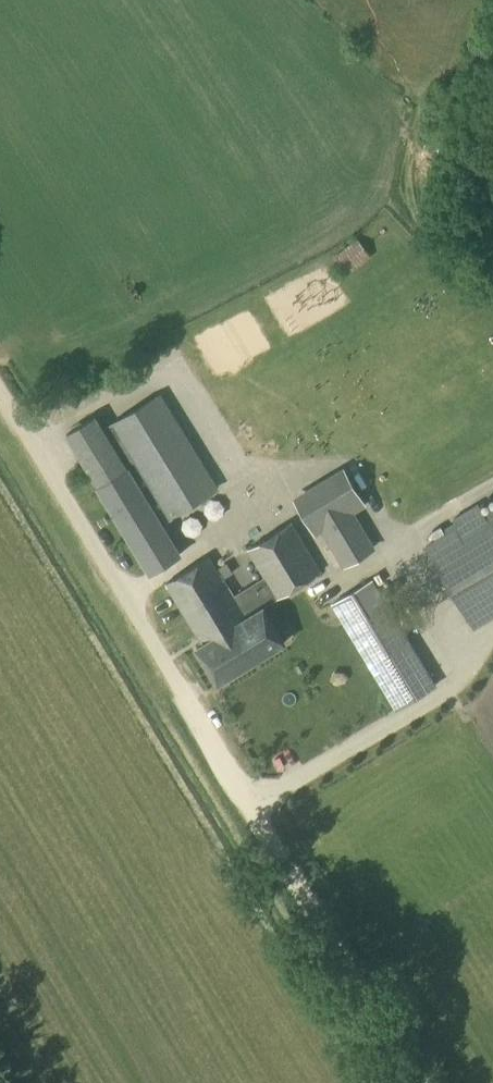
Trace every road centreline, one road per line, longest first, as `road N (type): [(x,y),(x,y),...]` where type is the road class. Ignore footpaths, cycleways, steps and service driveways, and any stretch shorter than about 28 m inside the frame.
road 1 (track): [(219,748),(0,397)]
road 2 (track): [(421,1082),(219,748)]

